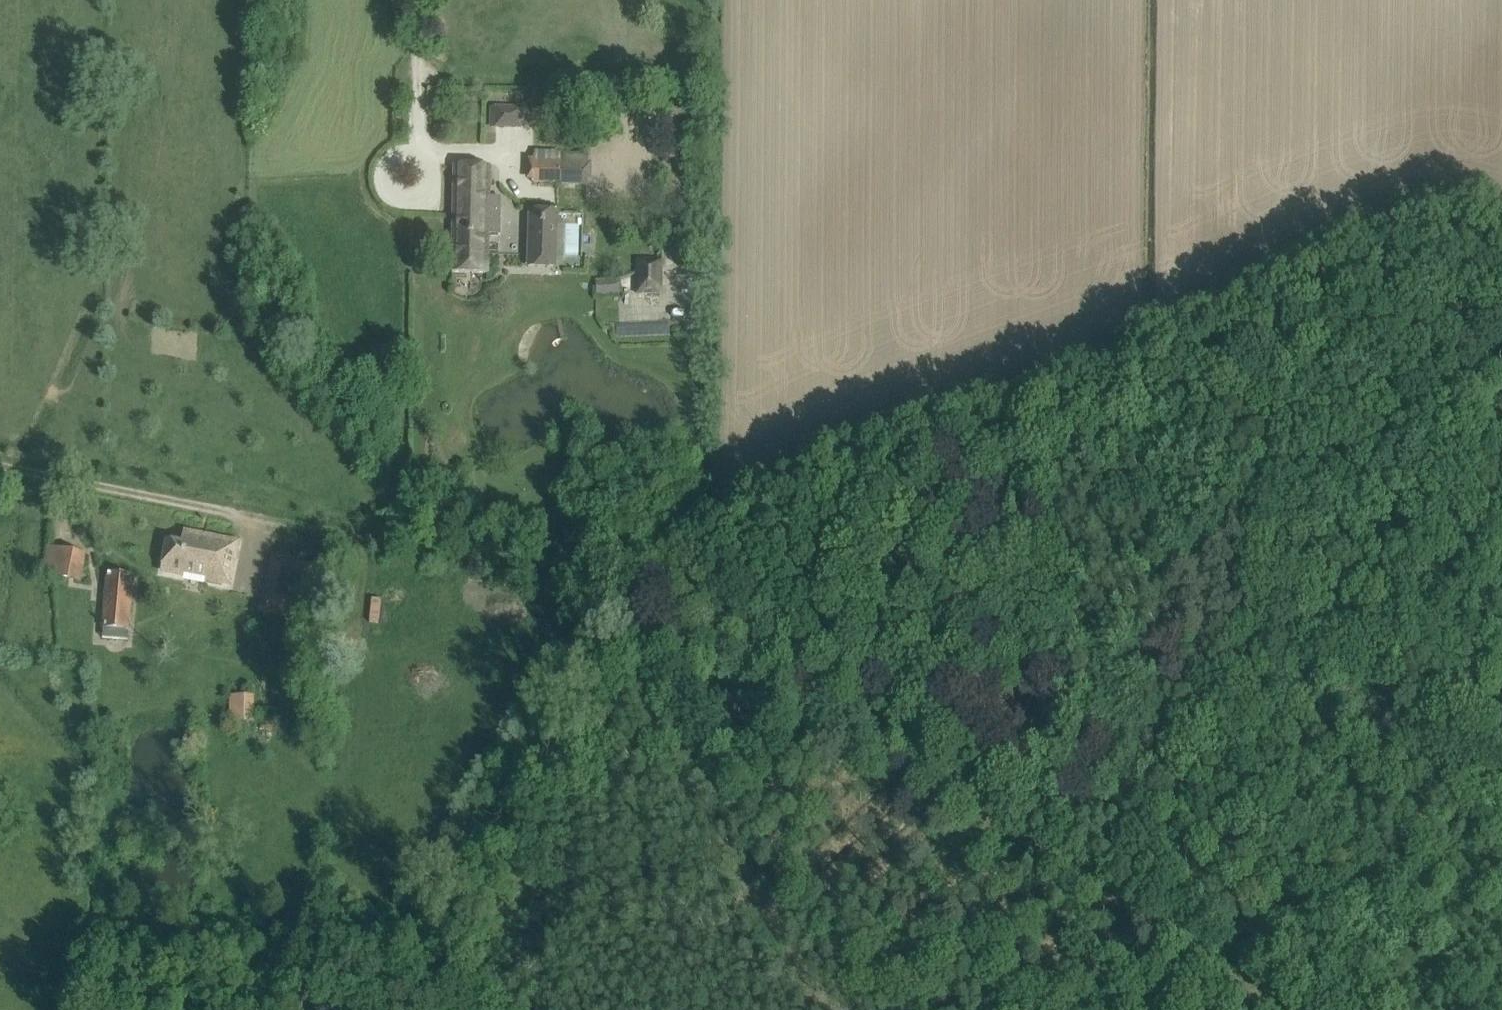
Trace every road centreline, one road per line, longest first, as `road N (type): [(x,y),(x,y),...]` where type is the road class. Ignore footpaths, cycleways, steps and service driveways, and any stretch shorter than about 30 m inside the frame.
road 1 (track): [(0,464),(526,565),(658,621)]

